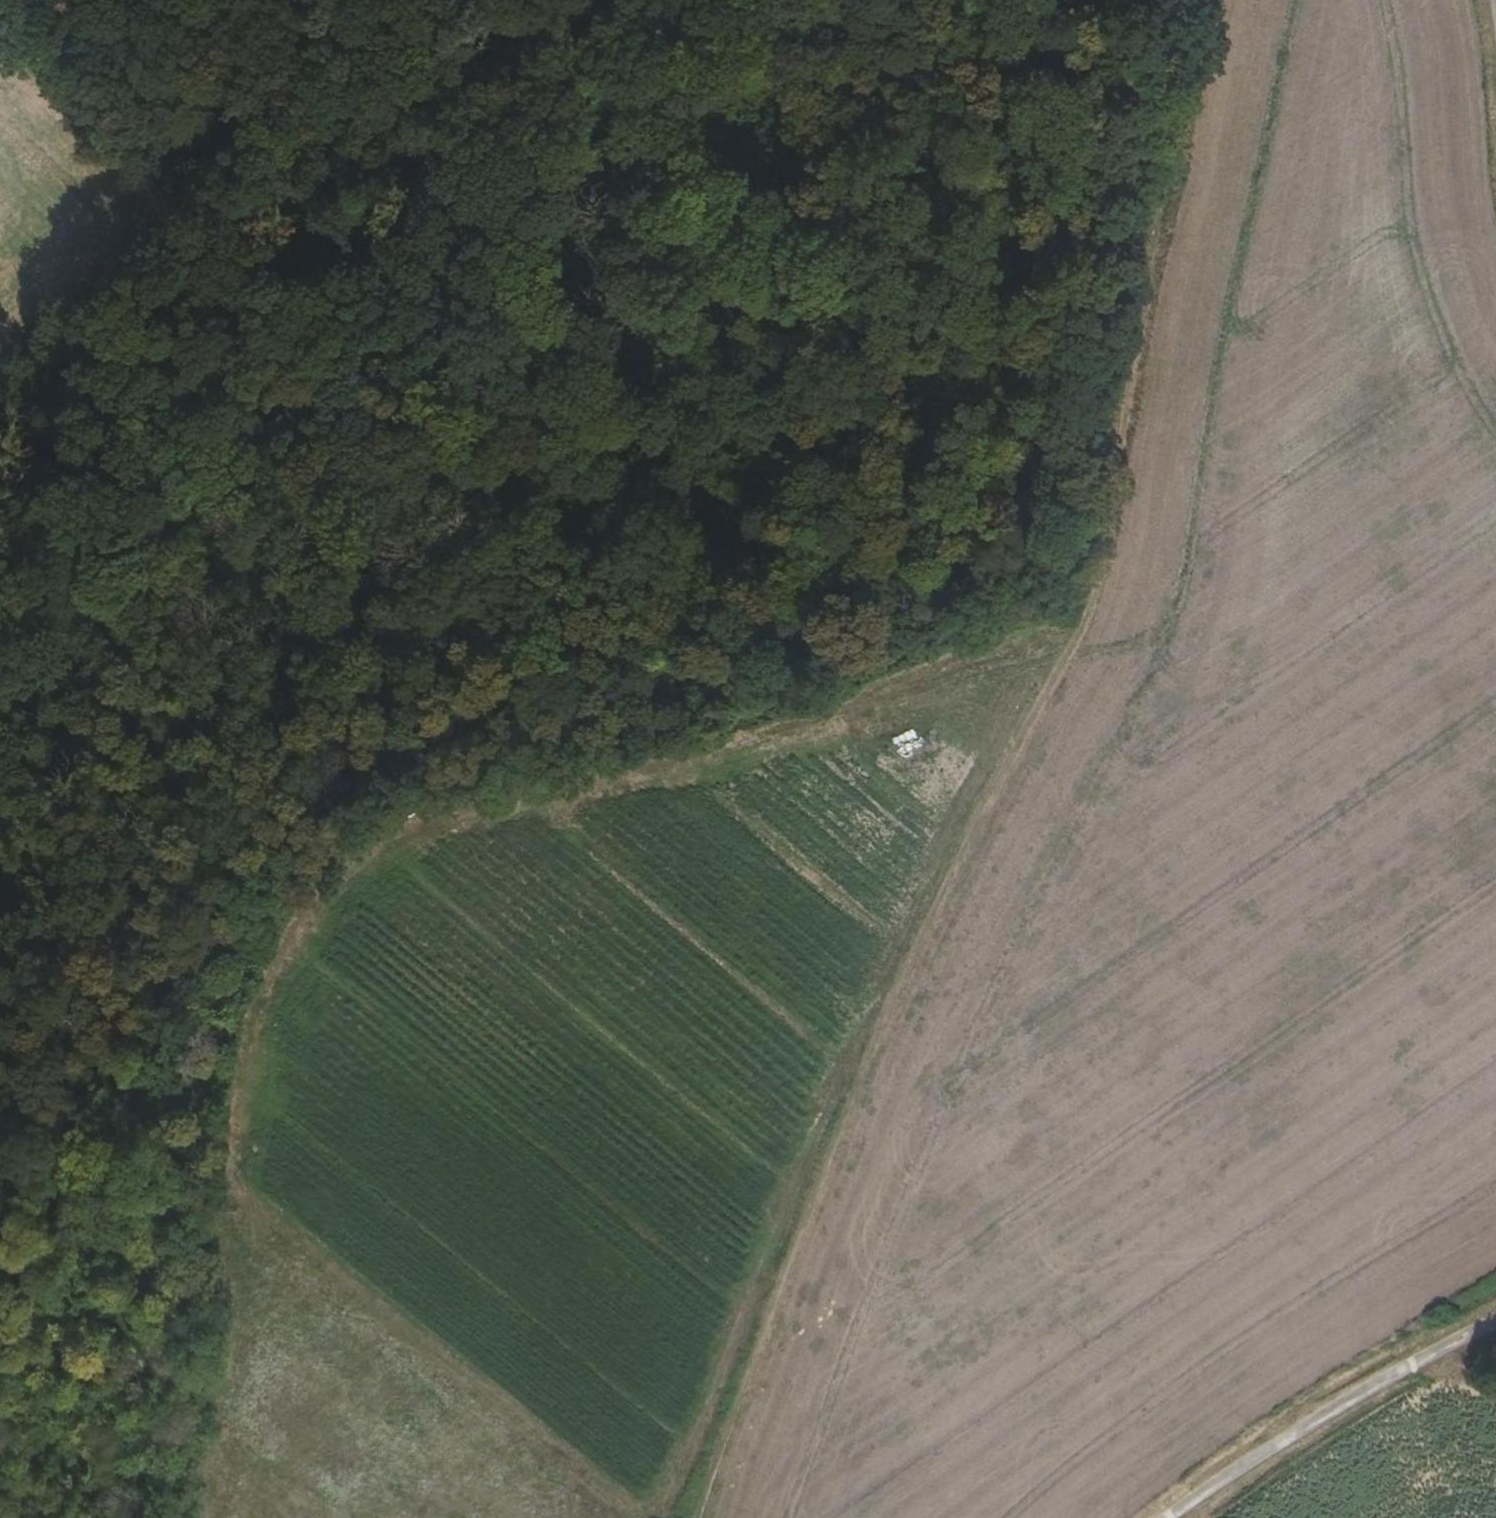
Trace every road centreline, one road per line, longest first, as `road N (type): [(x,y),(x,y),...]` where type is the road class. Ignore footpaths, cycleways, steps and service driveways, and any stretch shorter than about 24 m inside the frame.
road 1 (track): [(696,1517),(878,1046),(1114,560),(1218,0)]
road 2 (track): [(1495,1322),(1171,1517)]

